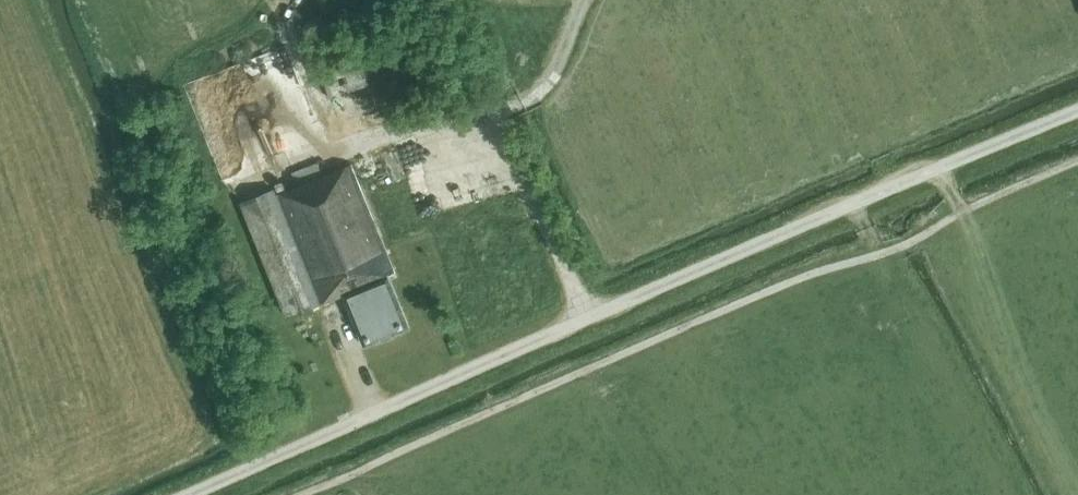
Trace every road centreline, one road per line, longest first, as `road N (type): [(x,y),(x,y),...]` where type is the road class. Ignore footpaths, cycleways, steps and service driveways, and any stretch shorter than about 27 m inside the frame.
road 1 (track): [(306,494),(808,274),(899,248),(1077,162)]
road 2 (track): [(581,0),(550,70),(488,124)]

